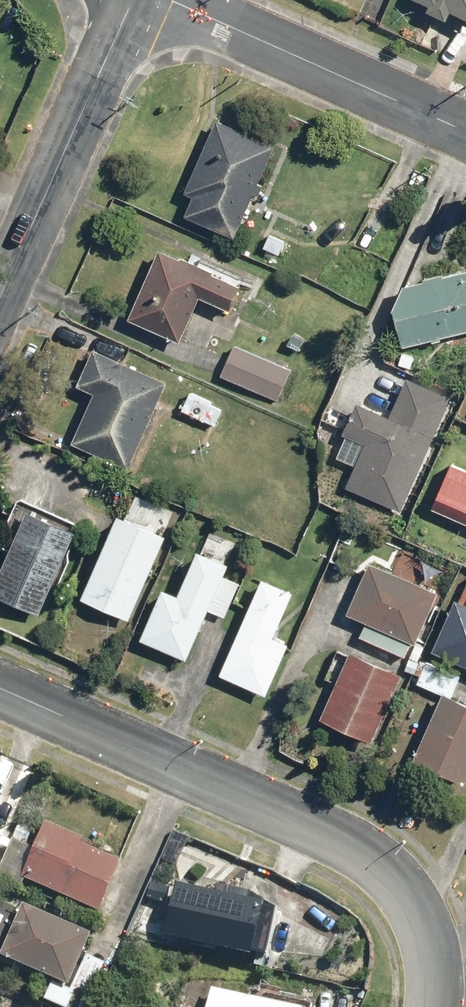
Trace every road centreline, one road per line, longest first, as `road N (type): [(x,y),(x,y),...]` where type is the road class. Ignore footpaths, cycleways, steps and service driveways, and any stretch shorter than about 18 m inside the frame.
road 1 (residential): [(0,687),(361,853),(420,914),(436,973),(434,1006)]
road 2 (tertiary): [(0,303),(133,0)]
road 3 (residential): [(465,131),(169,0)]

